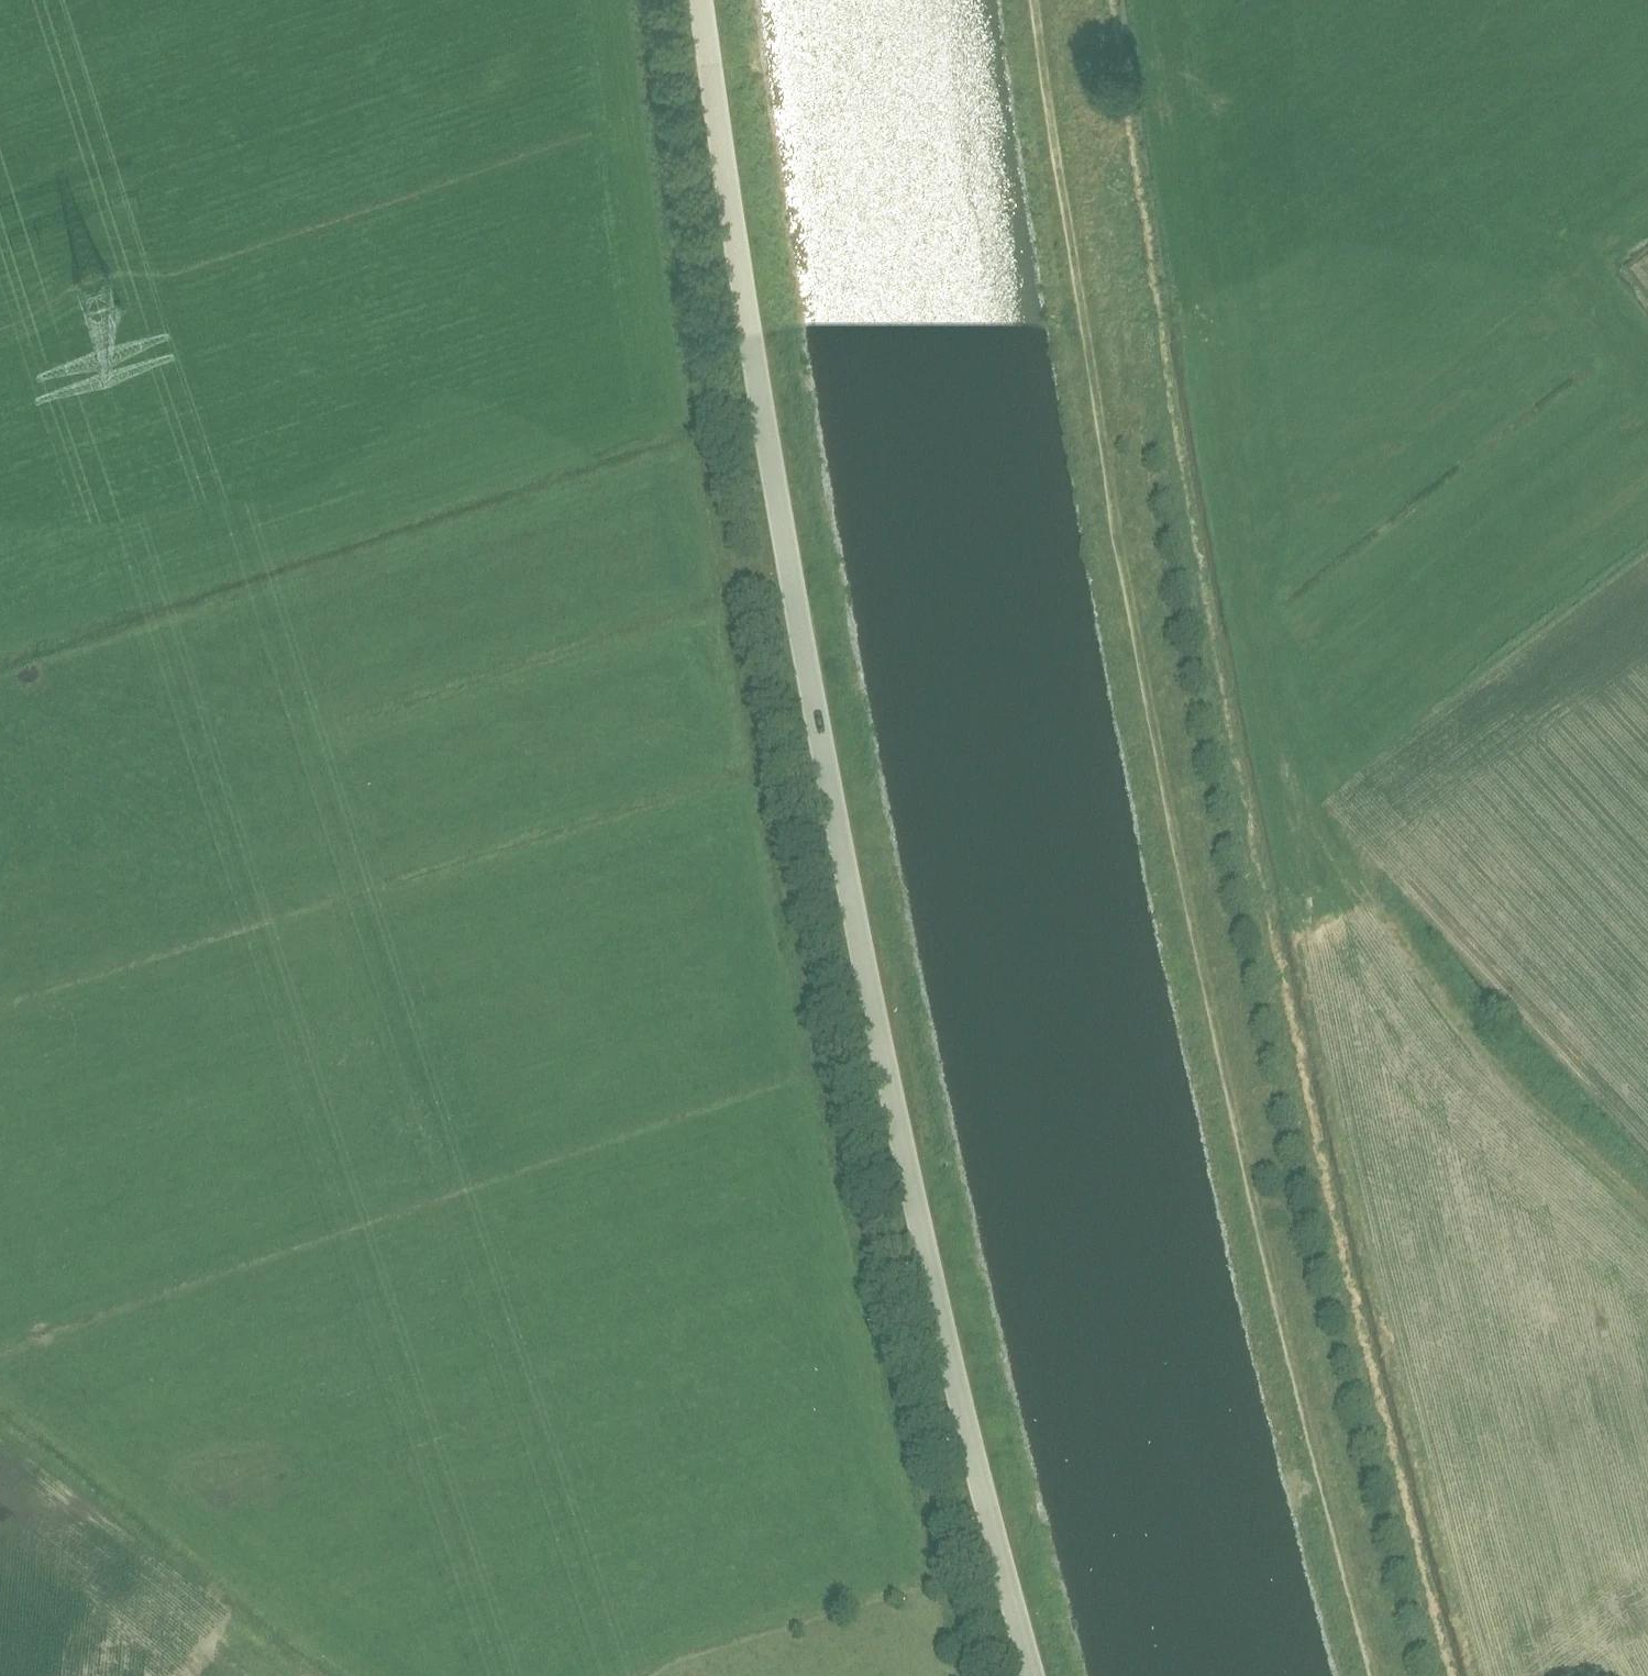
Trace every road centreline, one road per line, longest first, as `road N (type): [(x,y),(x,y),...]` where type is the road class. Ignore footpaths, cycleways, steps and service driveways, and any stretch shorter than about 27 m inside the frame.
road 1 (track): [(1034,0),(1055,175),(1148,734),(1284,1350),(1371,1675)]
road 2 (unclassified): [(1034,1675),(962,1410),(878,1035),(746,315),(701,0)]

